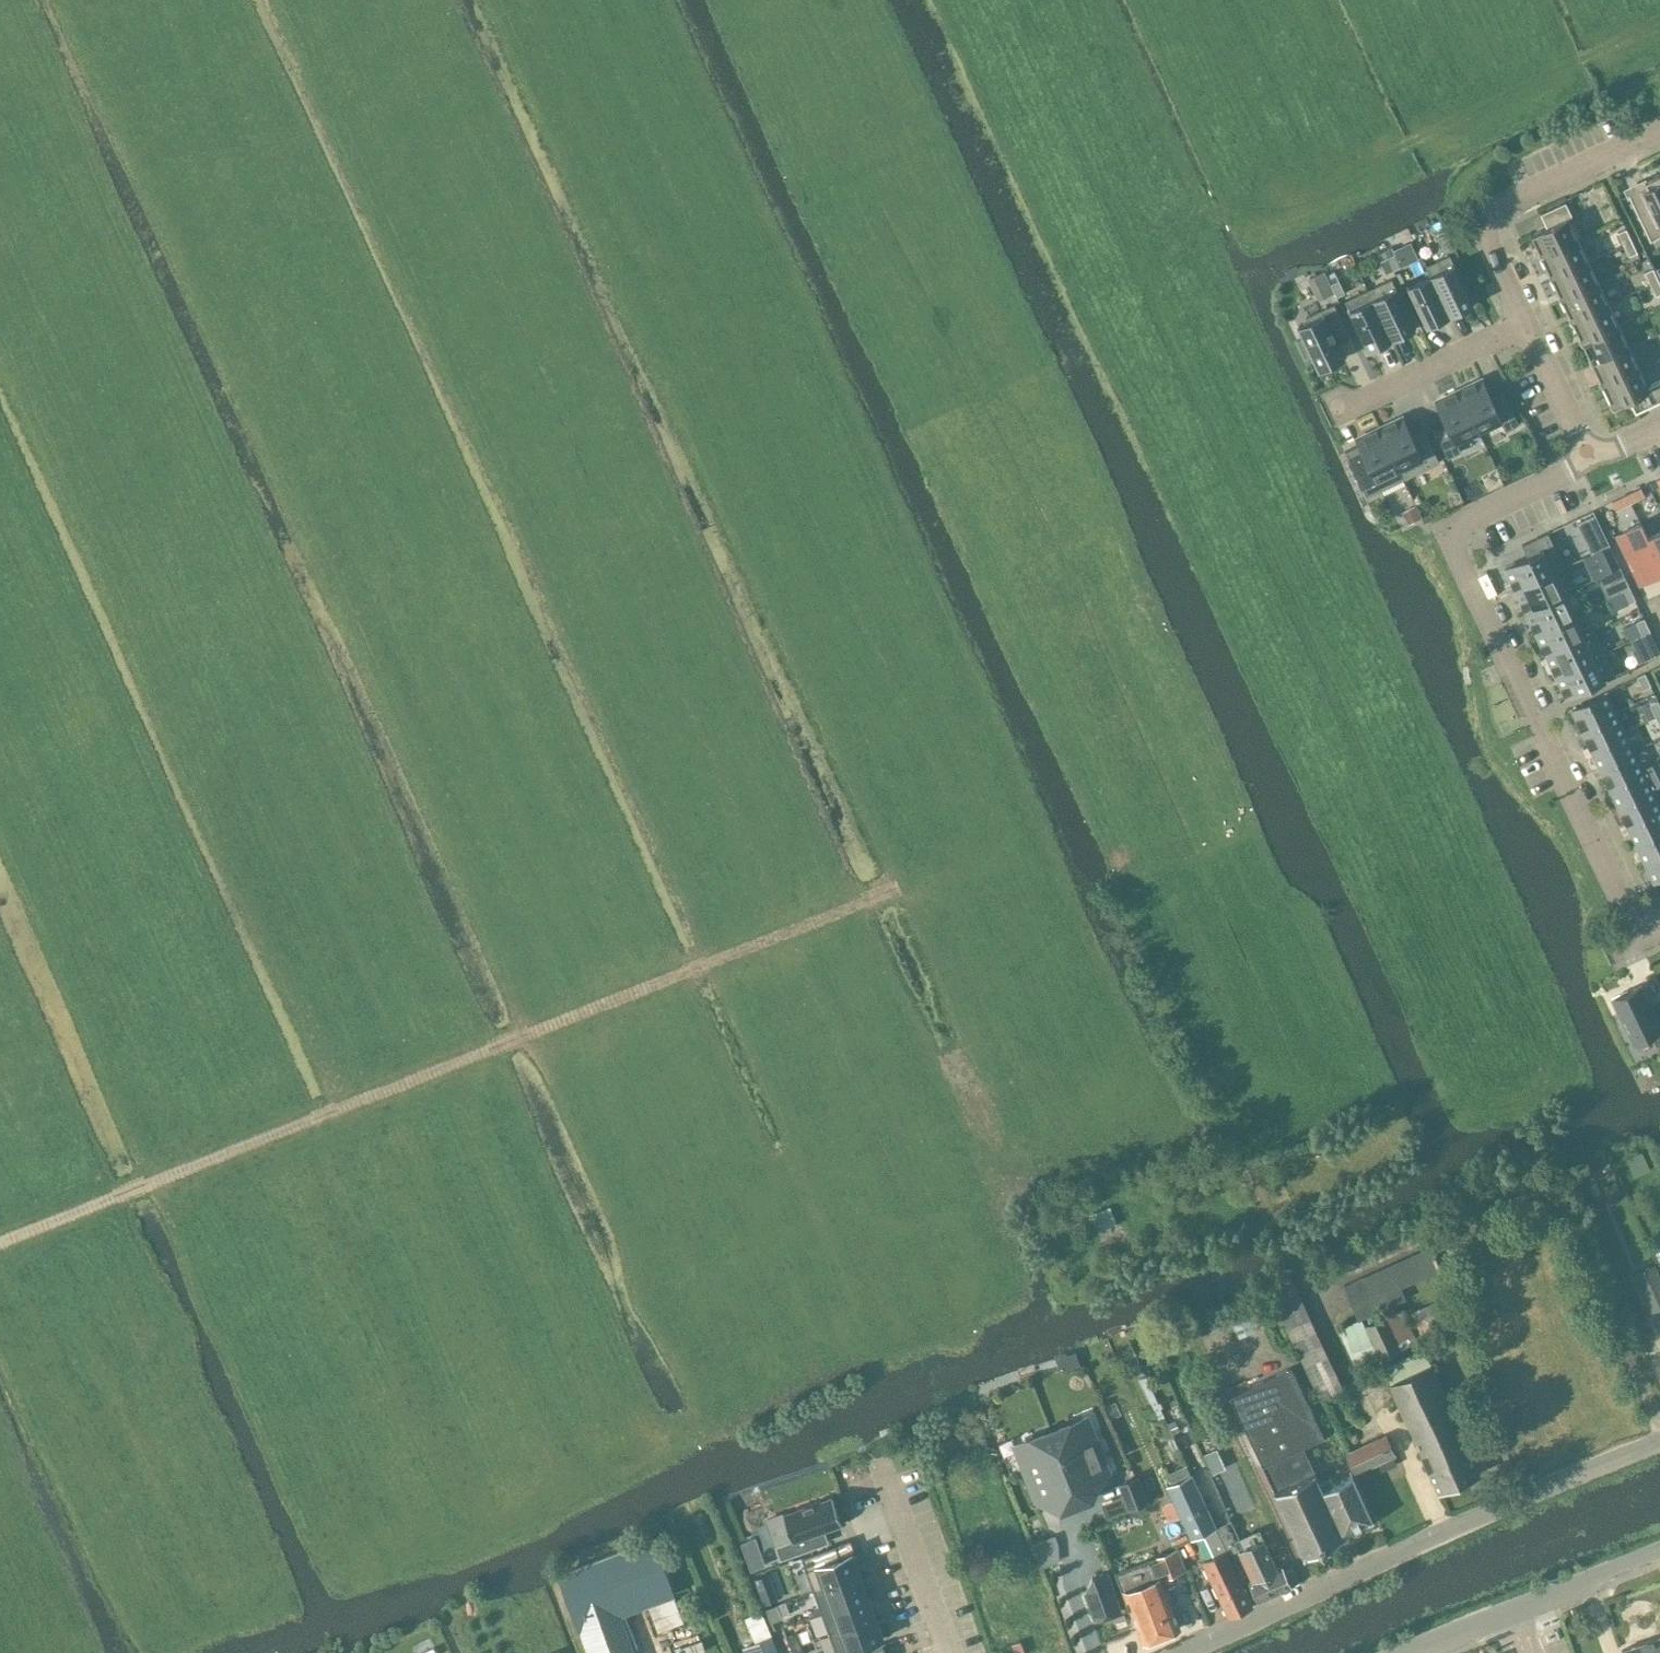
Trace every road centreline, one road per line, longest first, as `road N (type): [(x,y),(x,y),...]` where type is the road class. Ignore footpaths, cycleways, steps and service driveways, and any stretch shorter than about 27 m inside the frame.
road 1 (residential): [(1594,456),(1562,480),(1468,518),(1453,548),(1617,909),(1659,926)]
road 2 (unclassified): [(1182,1652),(1659,1437)]
road 3 (residential): [(1534,324),(1485,219),(1659,136)]
road 4 (tertiary): [(1408,1652),(1659,1555)]
road 5 (residential): [(1340,409),(1534,324)]
road 6 (residential): [(1594,456),(1534,324)]

